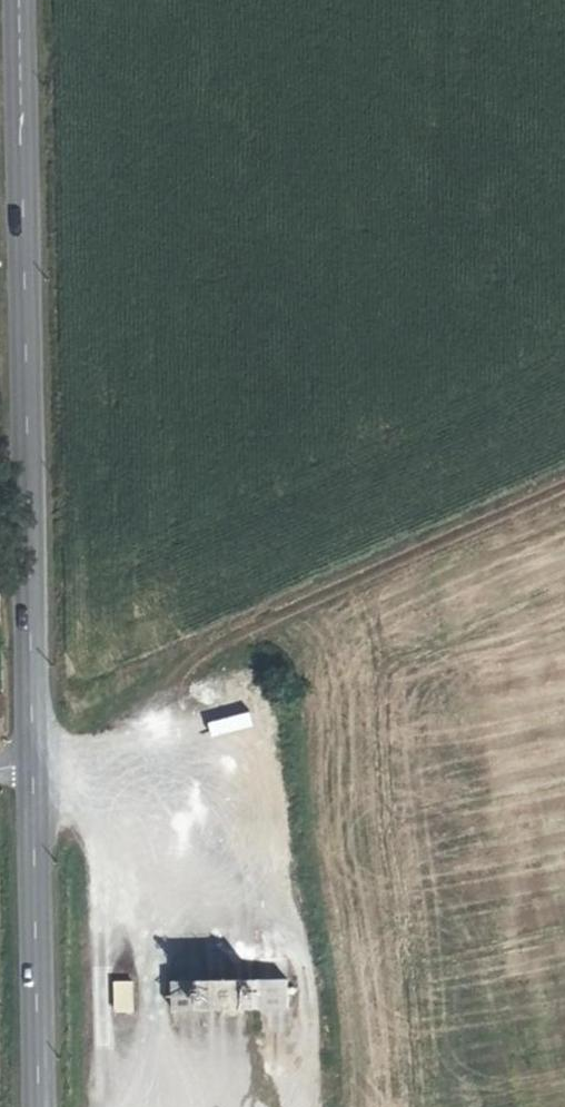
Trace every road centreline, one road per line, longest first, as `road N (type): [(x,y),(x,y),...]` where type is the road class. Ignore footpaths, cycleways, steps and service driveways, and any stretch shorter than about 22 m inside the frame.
road 1 (secondary): [(21,0),(34,744)]
road 2 (track): [(34,744),(564,490)]
road 3 (secondary): [(34,744),(41,1106)]

